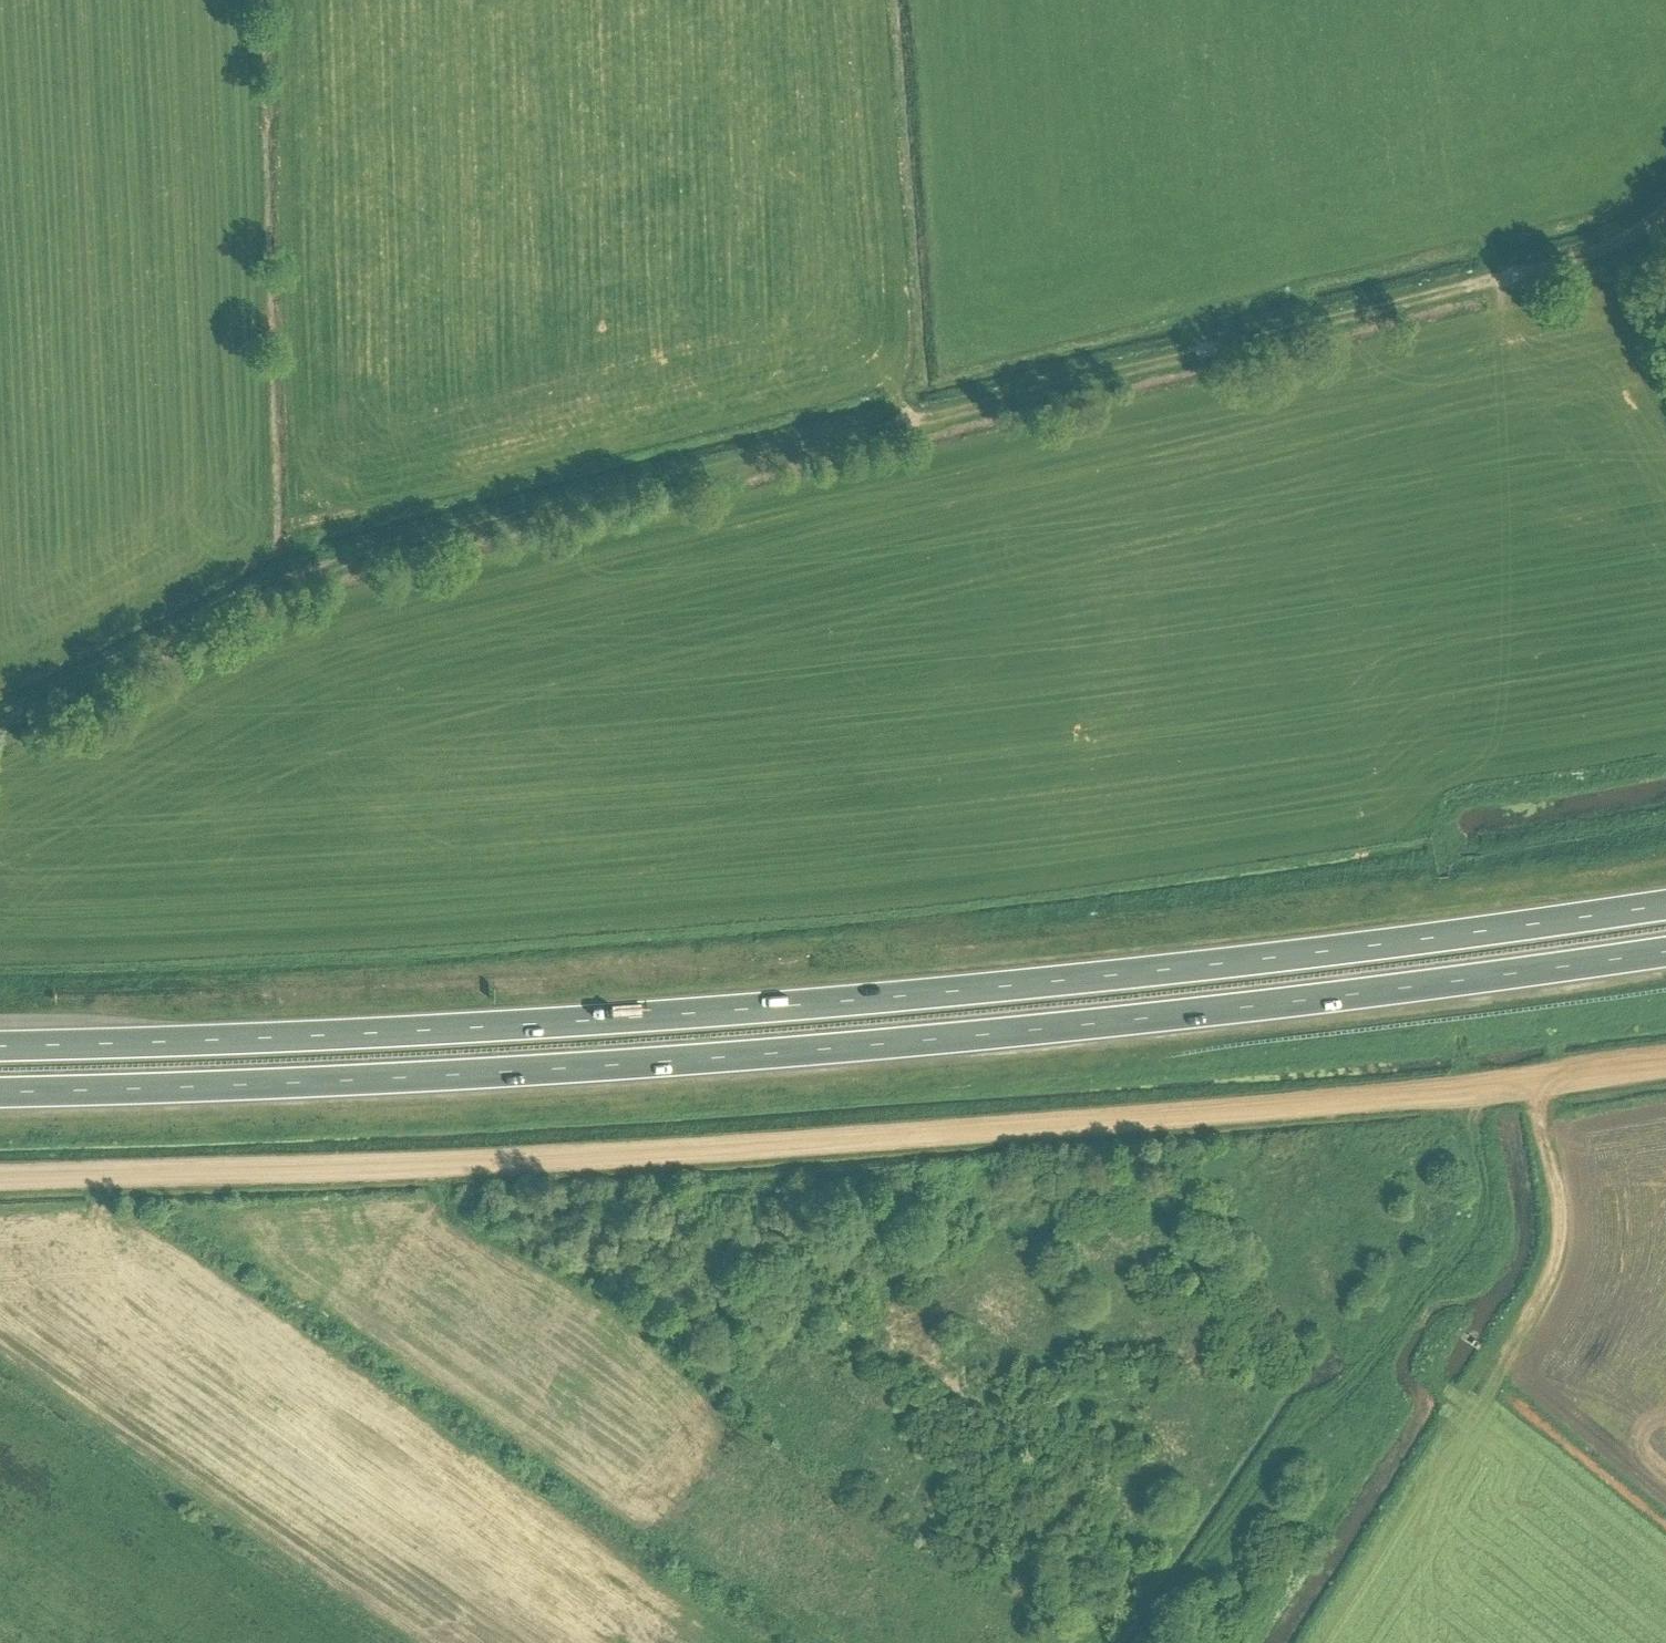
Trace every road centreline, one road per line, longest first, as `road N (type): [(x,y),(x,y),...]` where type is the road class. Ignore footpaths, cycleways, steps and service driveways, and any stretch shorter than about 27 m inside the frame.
road 1 (track): [(0,719),(287,570),(1572,260),(1638,238),(1665,208)]
road 2 (trunk): [(0,1092),(879,1047),(1665,951)]
road 3 (trunk): [(1665,906),(1432,939),(875,998),(554,1024),(0,1046)]
road 4 (track): [(0,1176),(708,1149),(1229,1113),(1665,1059)]
road 5 (track): [(1532,1079),(1555,1167),(1550,1273),(1483,1401),(1323,1642)]
road 6 (track): [(1665,762),(1459,797),(1437,824),(1434,849)]

